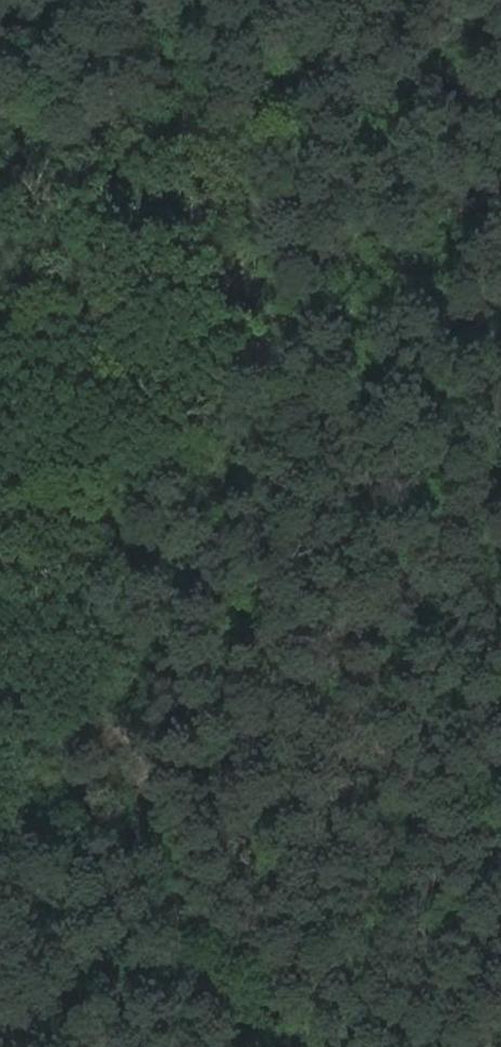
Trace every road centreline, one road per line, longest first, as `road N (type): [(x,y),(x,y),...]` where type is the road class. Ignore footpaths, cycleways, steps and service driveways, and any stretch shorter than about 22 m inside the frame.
road 1 (track): [(500,93),(311,81),(0,109)]

